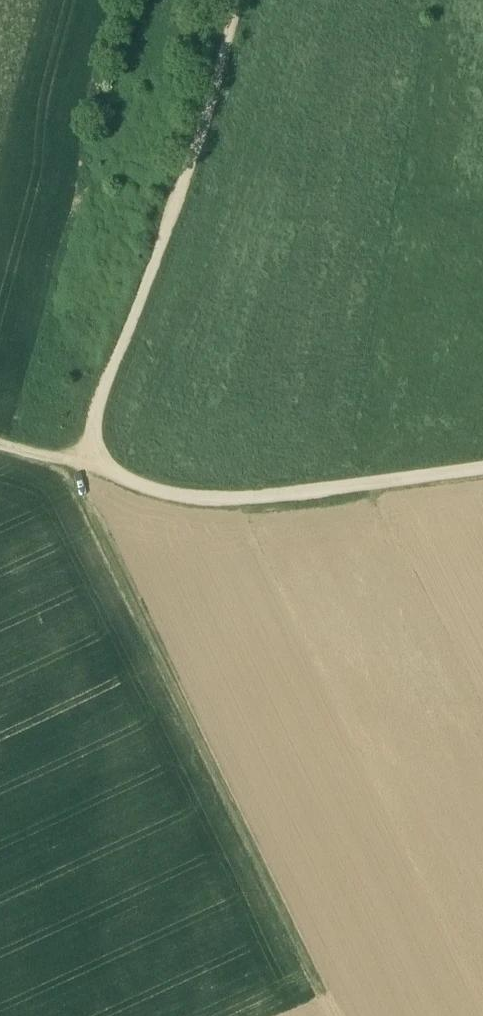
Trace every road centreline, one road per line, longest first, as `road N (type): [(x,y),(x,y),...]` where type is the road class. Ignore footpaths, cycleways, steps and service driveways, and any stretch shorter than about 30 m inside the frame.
road 1 (track): [(343,1015),(115,542),(103,508),(111,476)]
road 2 (track): [(257,0),(205,175),(111,415),(105,456),(111,476)]
road 3 (track): [(111,476),(145,495),(218,510),(275,510),(482,483)]

